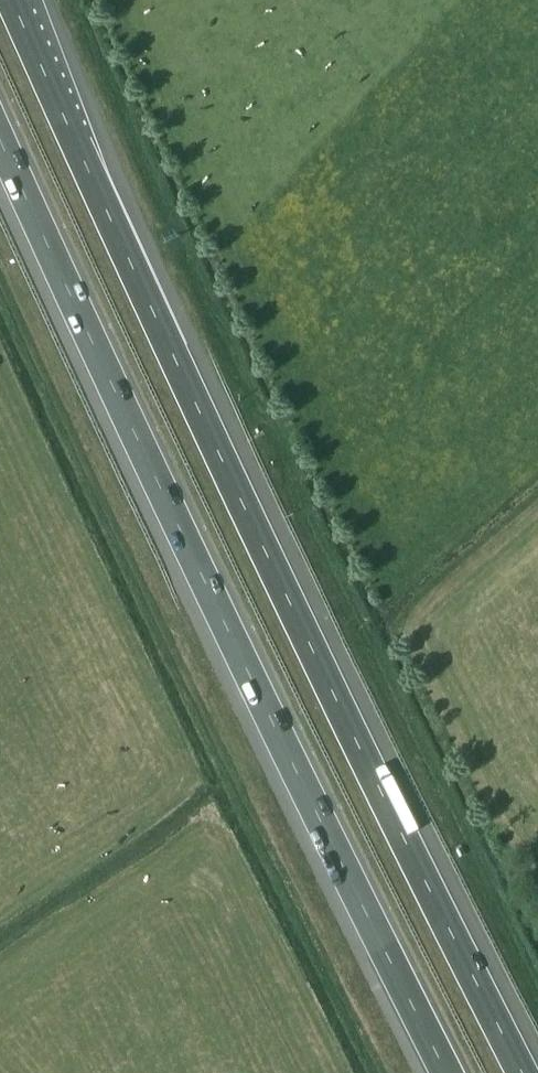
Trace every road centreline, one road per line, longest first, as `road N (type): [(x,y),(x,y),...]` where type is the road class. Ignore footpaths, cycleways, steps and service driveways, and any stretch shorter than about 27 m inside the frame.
road 1 (motorway): [(526,1072),(342,716),(14,0)]
road 2 (motorway): [(0,142),(276,751),(444,1072)]

